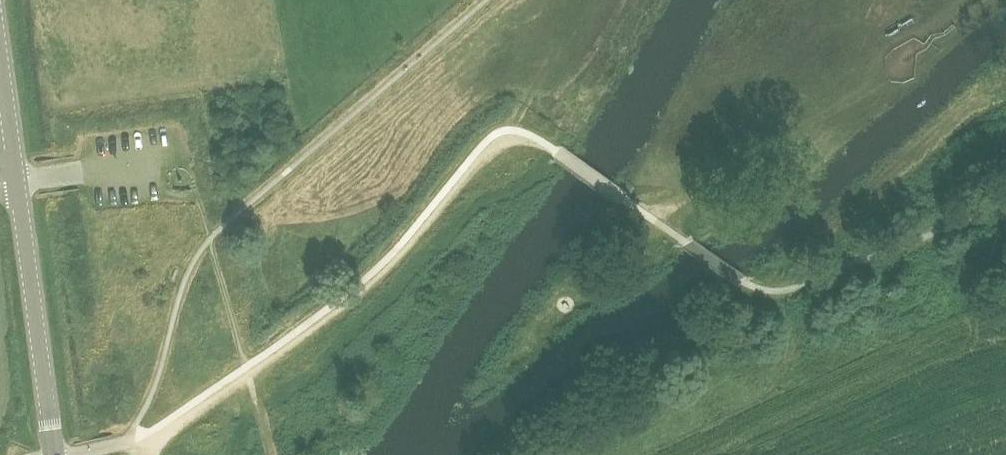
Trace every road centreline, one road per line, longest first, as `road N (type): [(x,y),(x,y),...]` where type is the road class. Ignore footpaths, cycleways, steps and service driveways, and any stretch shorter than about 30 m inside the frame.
road 1 (secondary): [(54,454),(0,53)]

